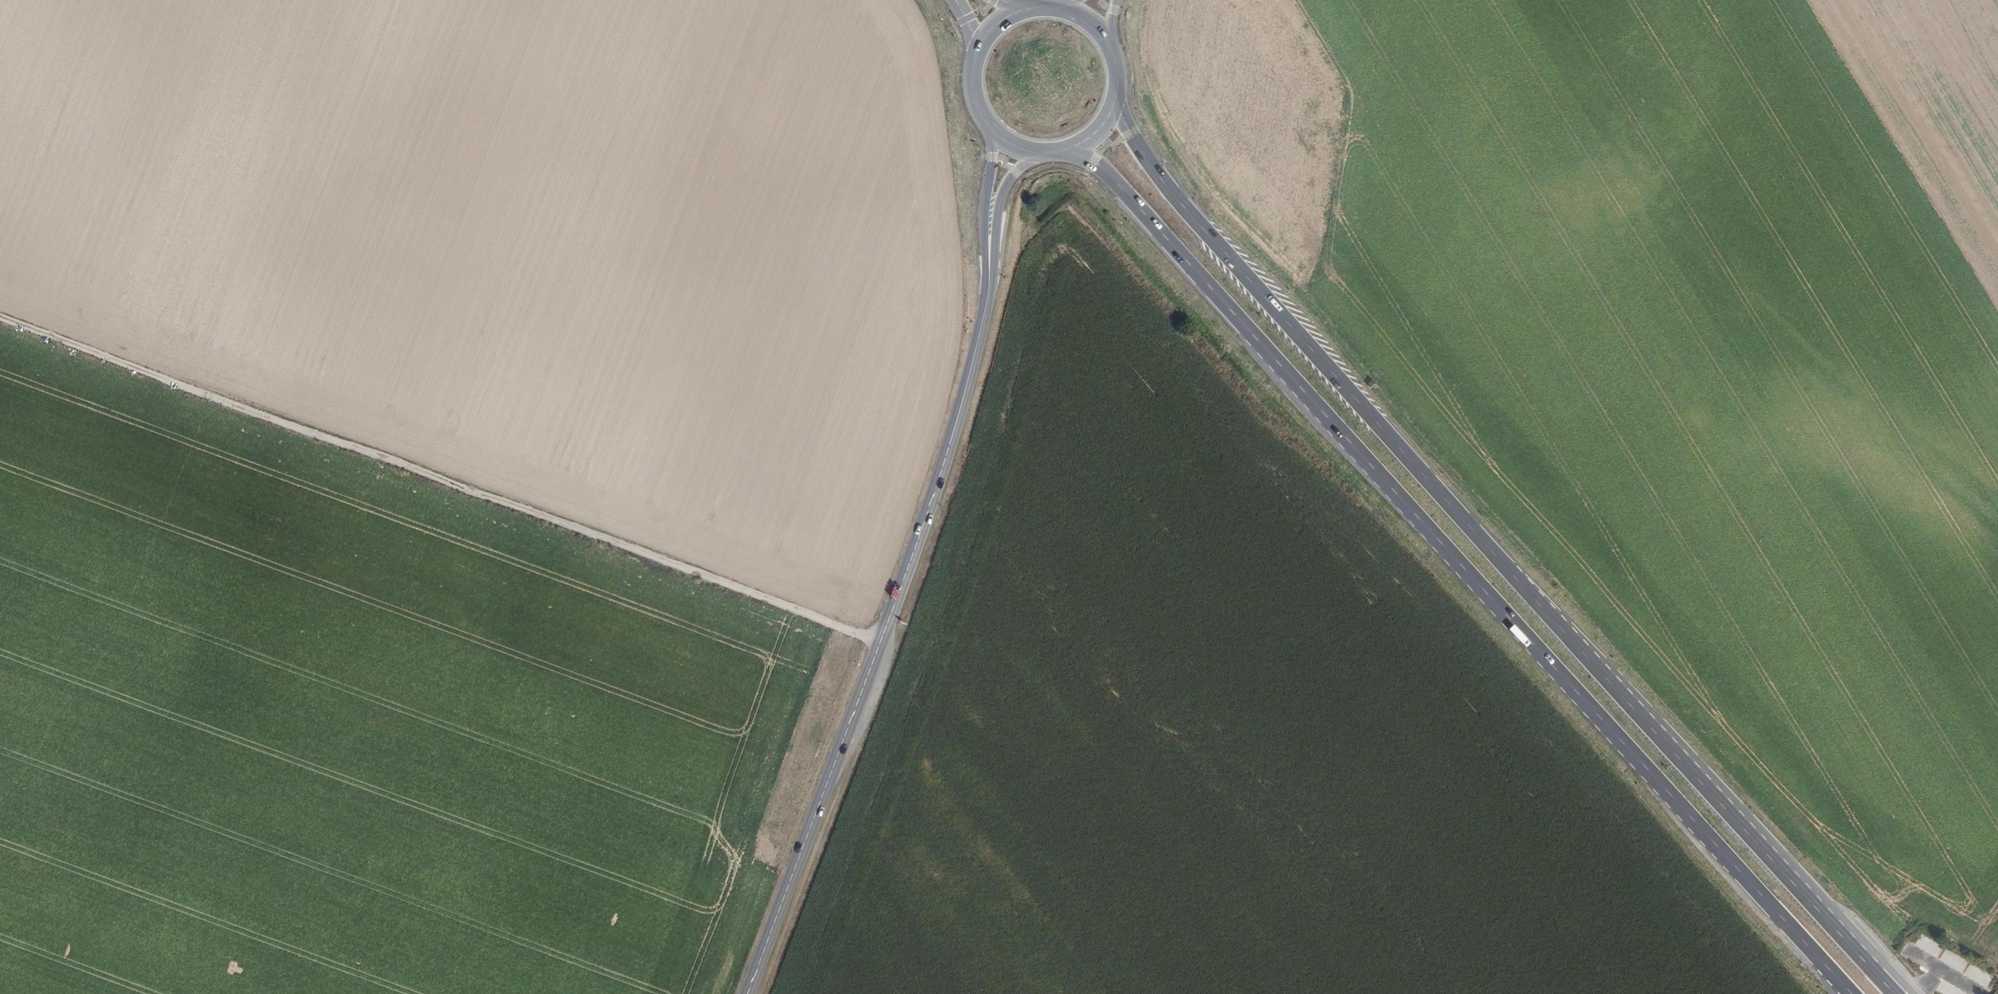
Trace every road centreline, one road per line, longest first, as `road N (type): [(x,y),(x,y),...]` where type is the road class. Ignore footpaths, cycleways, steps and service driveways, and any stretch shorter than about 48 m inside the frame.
road 1 (primary): [(1058,152),(1102,171),(1852,993)]
road 2 (primary): [(1857,951),(1440,489),(1293,312),(1185,209),(1116,99)]
road 3 (track): [(0,316),(881,641)]
road 4 (secondary): [(748,993),(942,478),(992,270)]
road 5 (secondary): [(989,127),(992,270)]
road 6 (secondary): [(992,270),(1007,186),(1044,153)]

